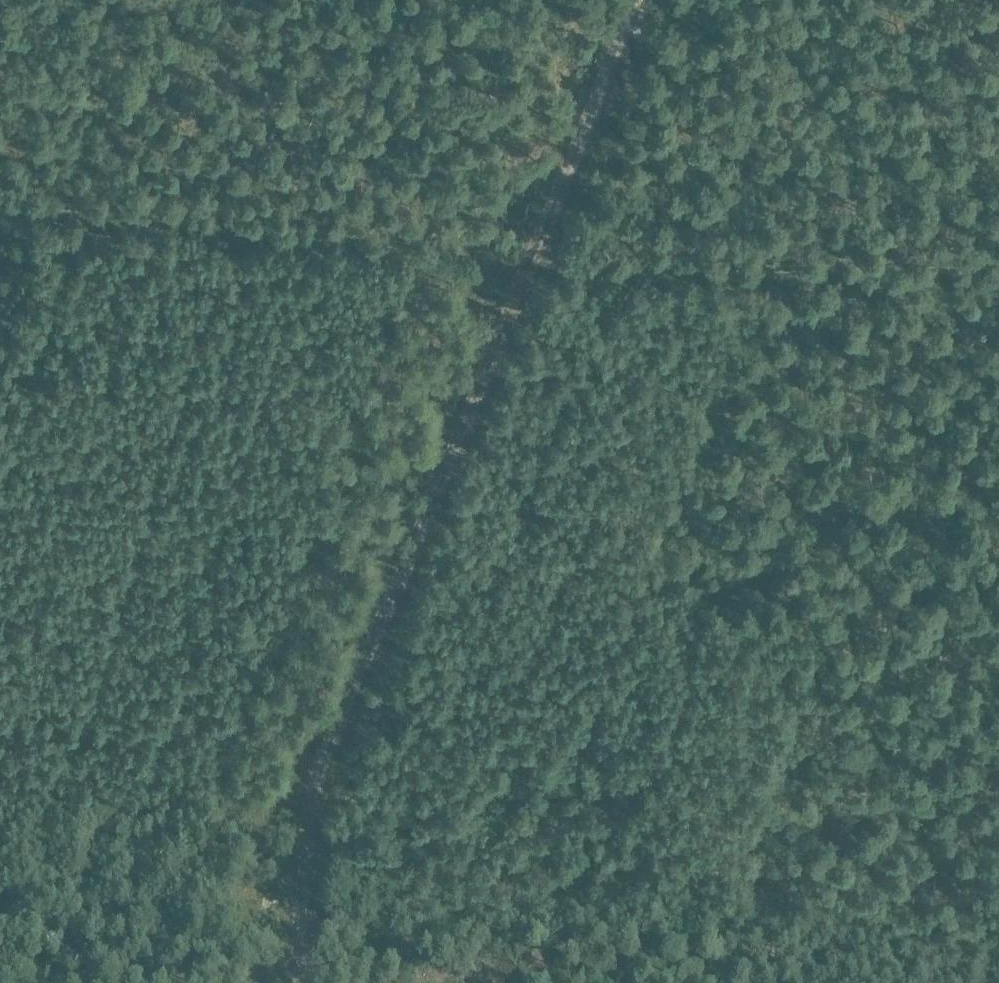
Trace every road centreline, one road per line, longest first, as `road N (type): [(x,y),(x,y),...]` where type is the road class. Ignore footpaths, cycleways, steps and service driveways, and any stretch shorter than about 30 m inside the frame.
road 1 (track): [(307,982),(300,913),(318,770),(638,0)]
road 2 (track): [(0,200),(533,264),(998,271)]

